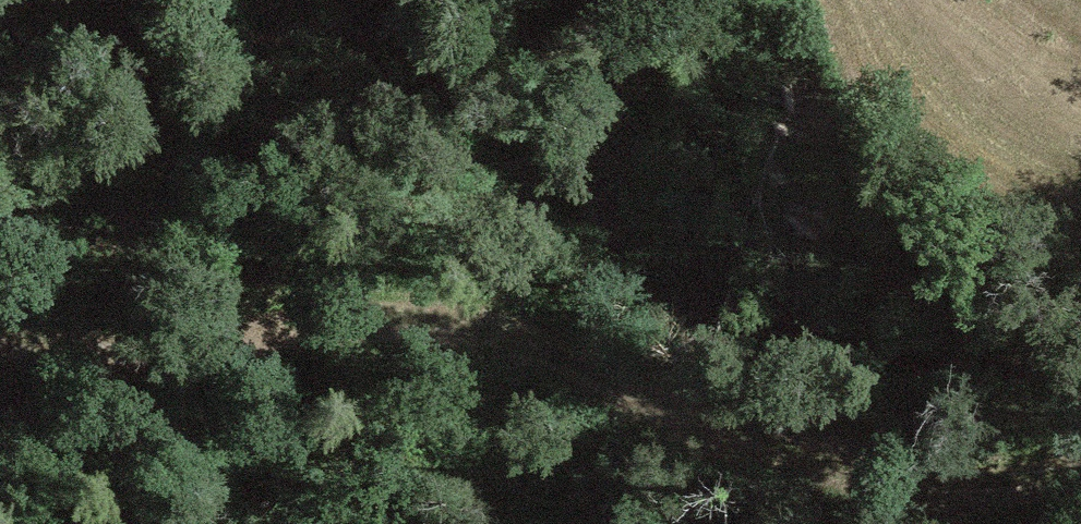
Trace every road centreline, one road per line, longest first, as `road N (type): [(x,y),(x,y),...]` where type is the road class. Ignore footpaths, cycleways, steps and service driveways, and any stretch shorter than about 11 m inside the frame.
road 1 (track): [(1080,467),(908,475),(820,456),(438,320),(377,318),(109,355),(0,329)]
road 2 (track): [(1080,363),(986,362),(877,344),(760,313),(662,268),(554,188),(436,73),(376,0)]

